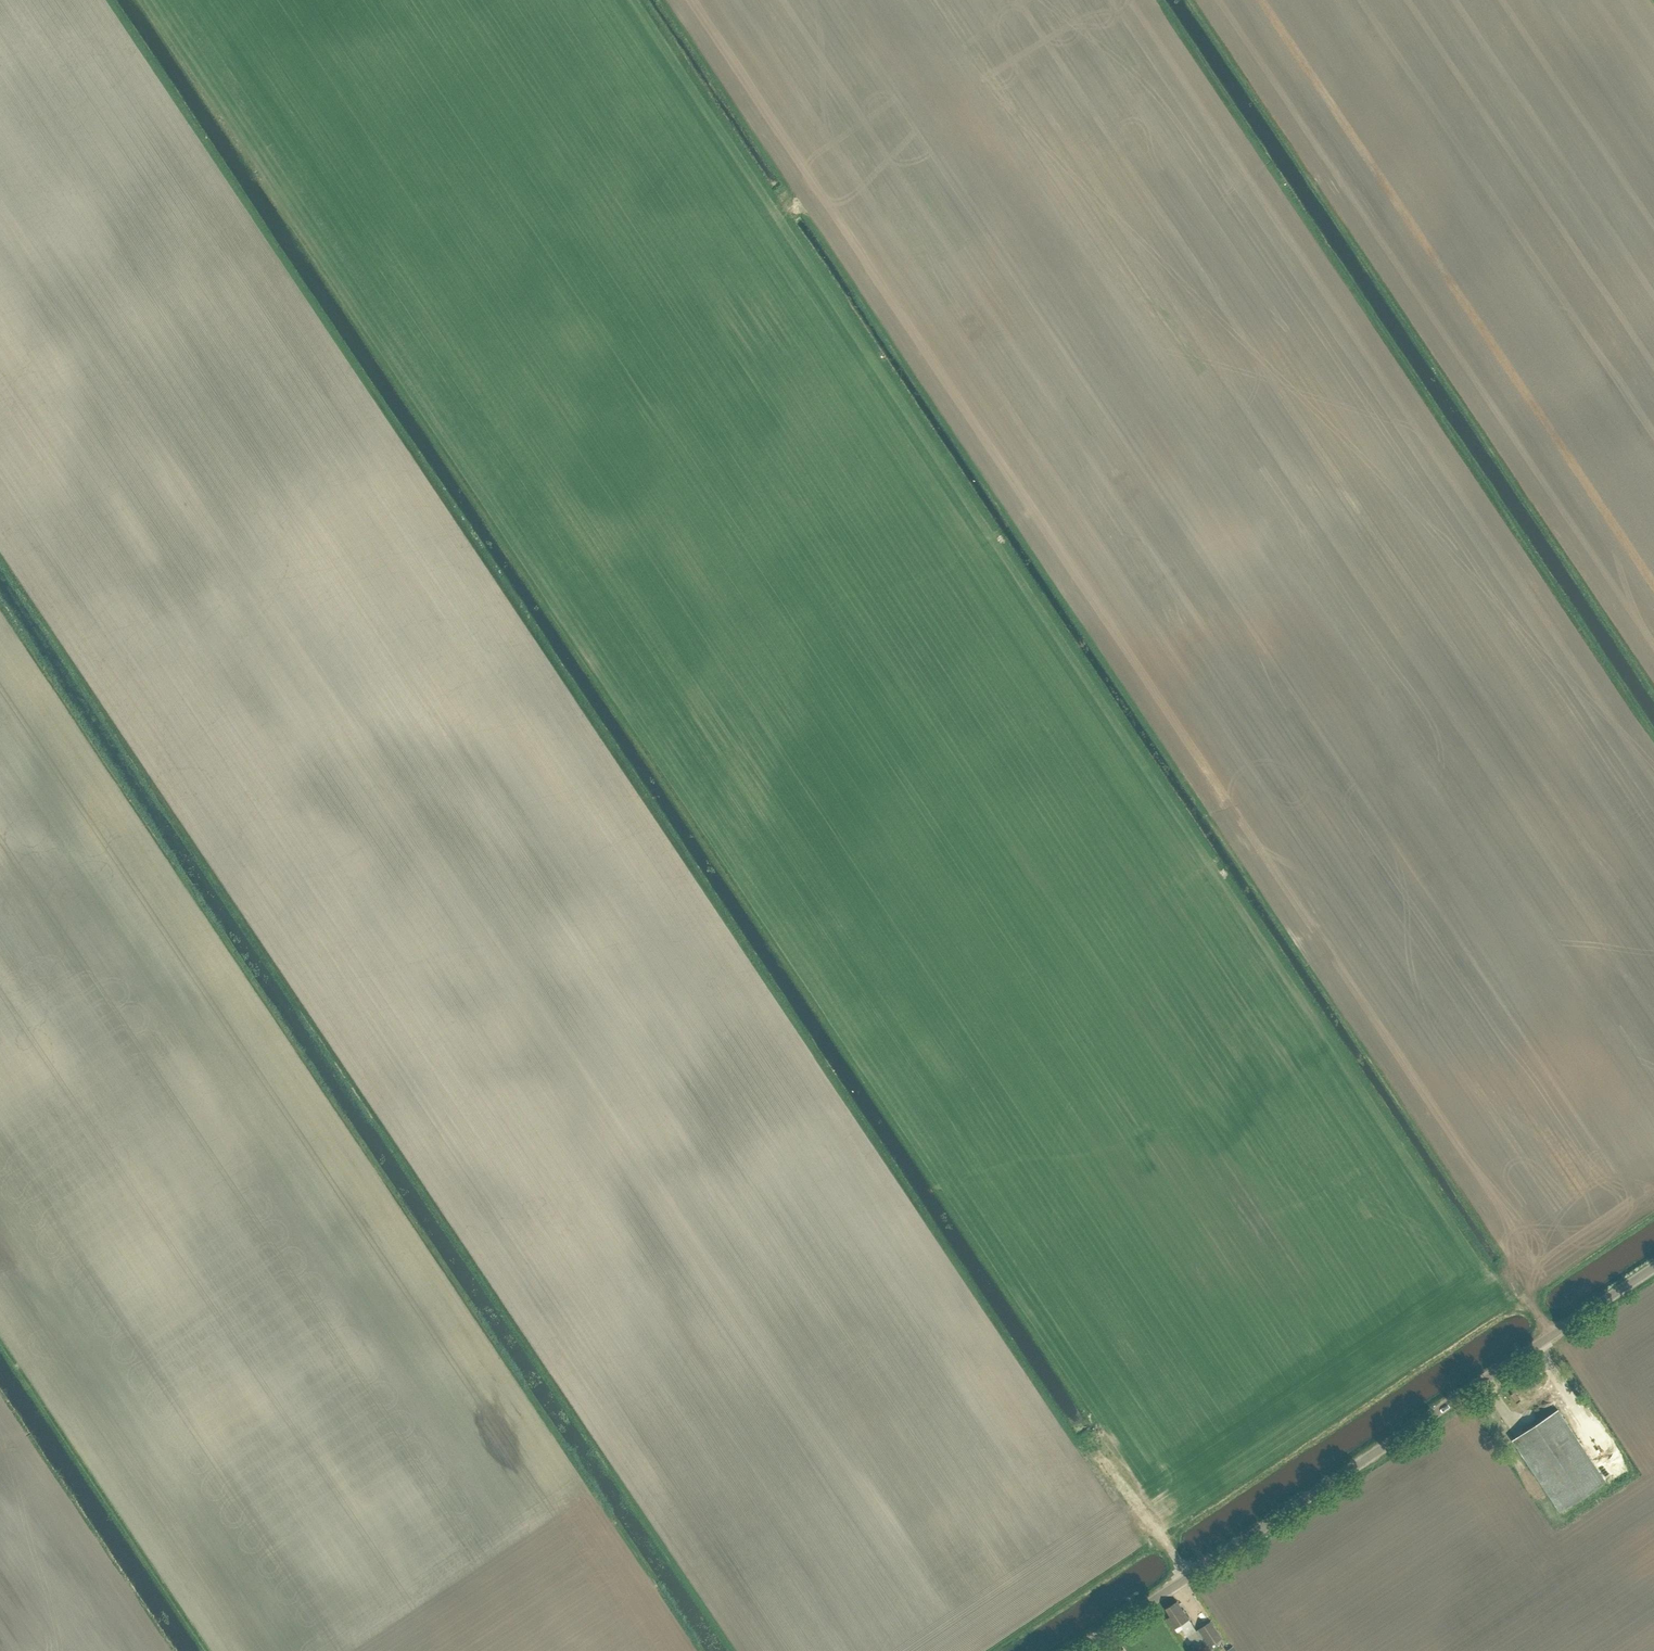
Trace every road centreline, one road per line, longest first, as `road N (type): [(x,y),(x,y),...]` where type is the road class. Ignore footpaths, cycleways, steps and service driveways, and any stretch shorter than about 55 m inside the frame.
road 1 (unclassified): [(1077,1650),(1653,1267)]

